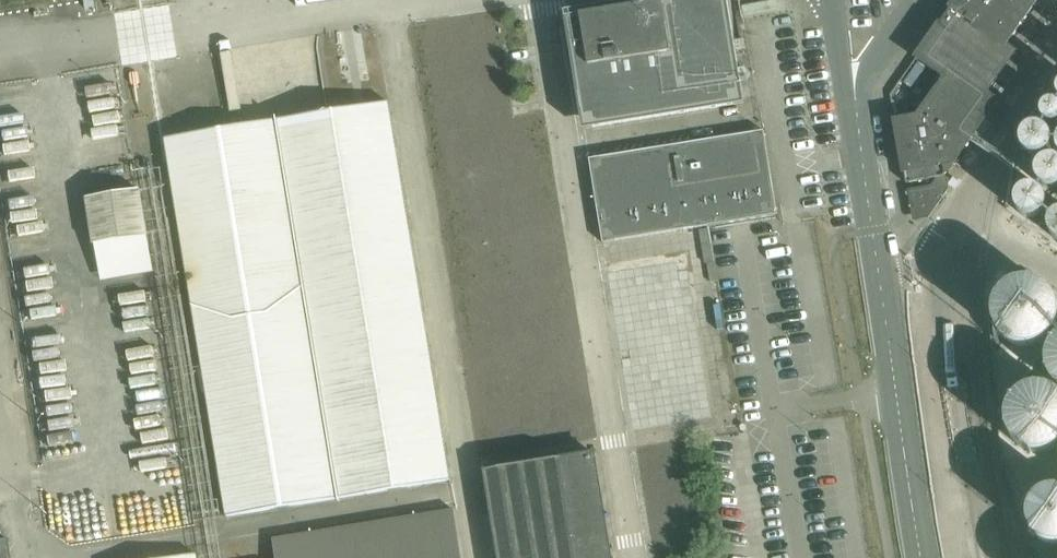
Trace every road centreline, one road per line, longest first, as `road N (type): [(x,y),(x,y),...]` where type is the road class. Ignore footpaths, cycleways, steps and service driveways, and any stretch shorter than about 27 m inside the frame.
road 1 (unclassified): [(921,557),(856,102)]

